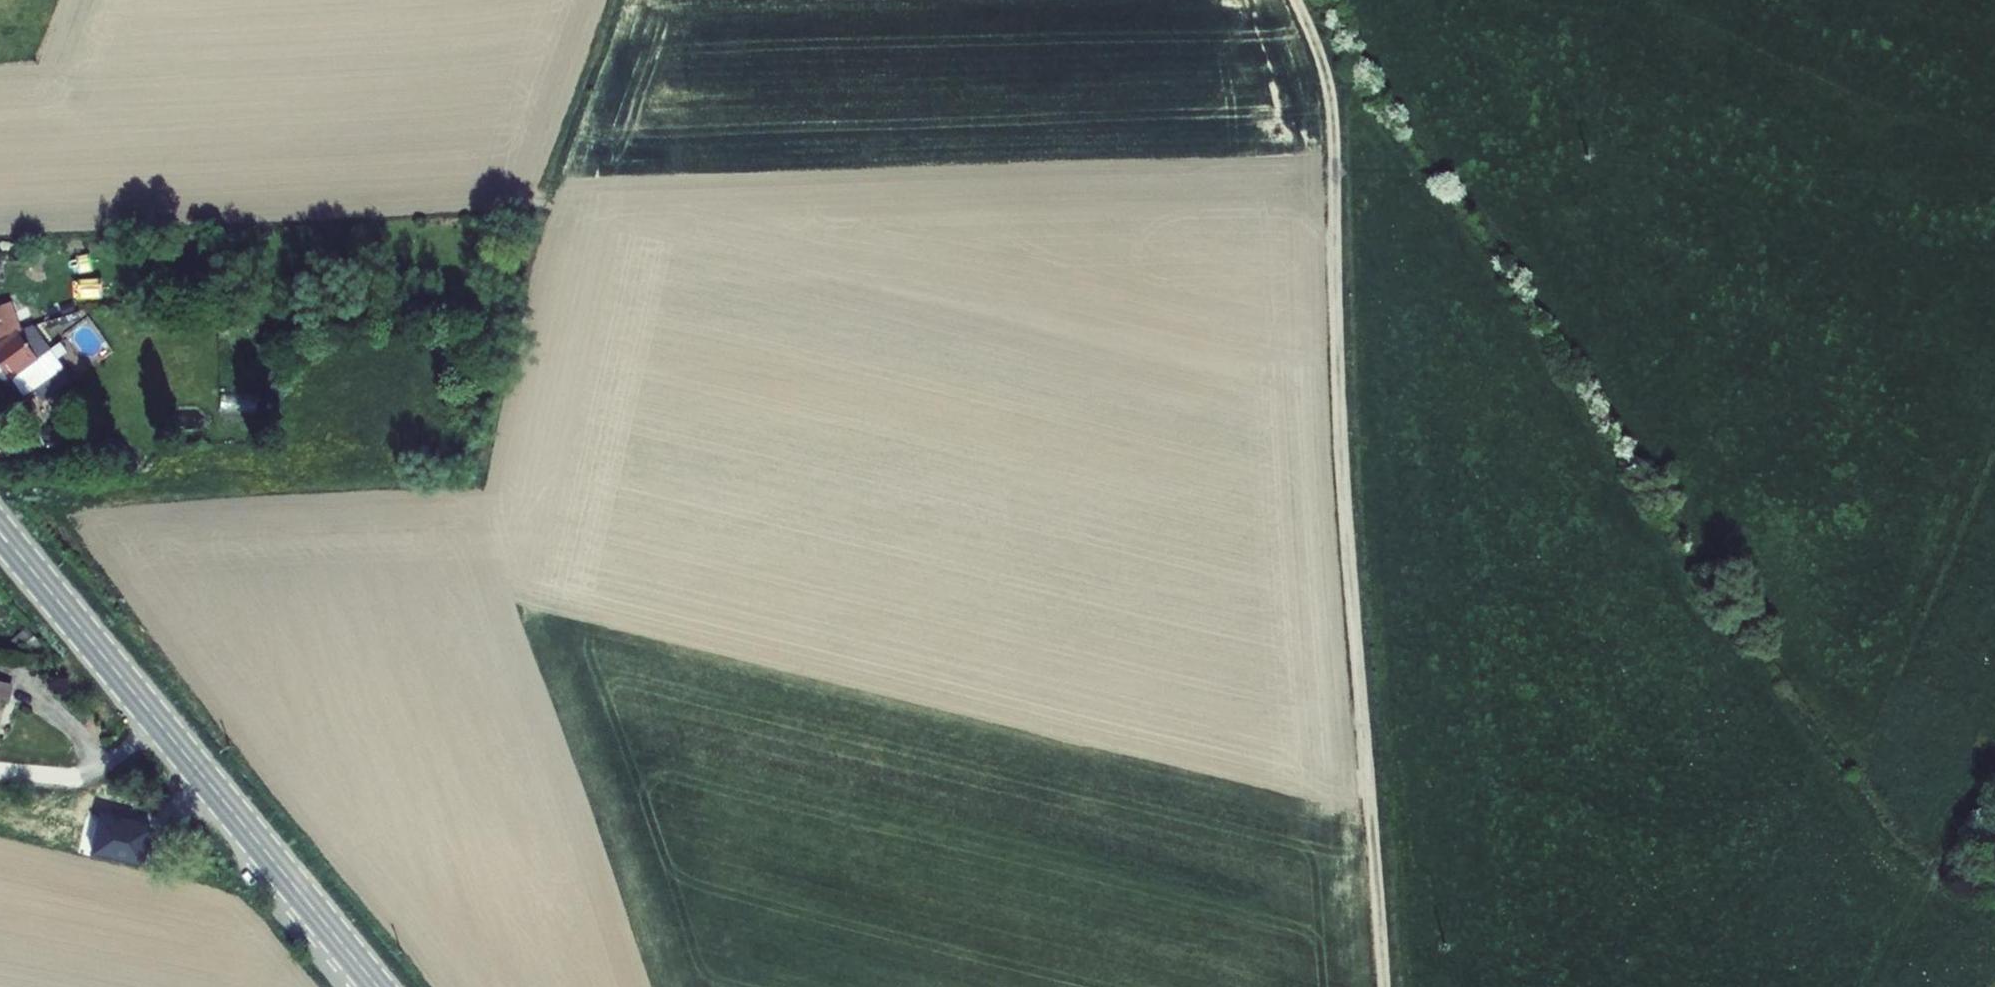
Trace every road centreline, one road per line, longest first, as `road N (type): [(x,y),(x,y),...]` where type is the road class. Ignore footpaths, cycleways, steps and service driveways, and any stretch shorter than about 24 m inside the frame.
road 1 (track): [(1296,0),(1331,92),(1337,153),(1333,294),(1380,986)]
road 2 (secondary): [(0,532),(377,986)]

